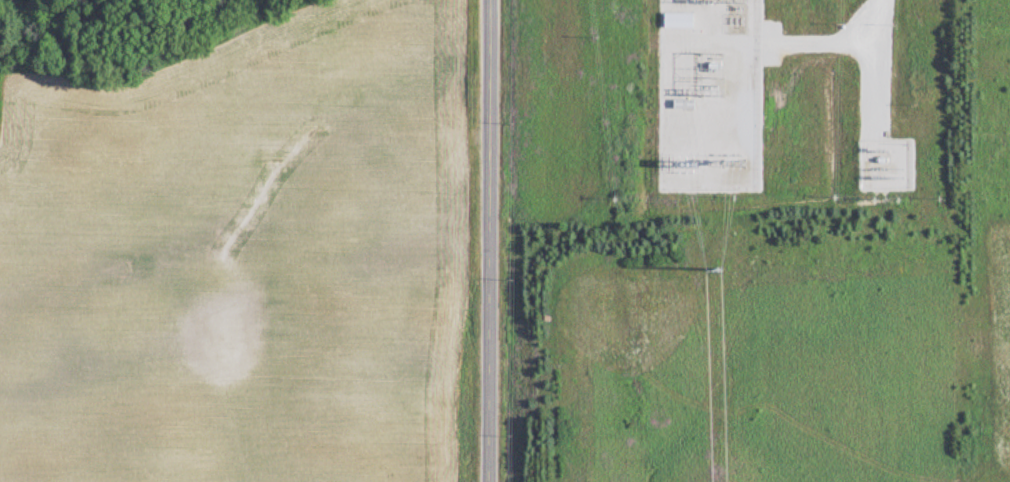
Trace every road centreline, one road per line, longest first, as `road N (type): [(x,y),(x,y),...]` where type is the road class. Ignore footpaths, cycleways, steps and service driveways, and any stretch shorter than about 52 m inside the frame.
road 1 (residential): [(484,481),(487,0)]

